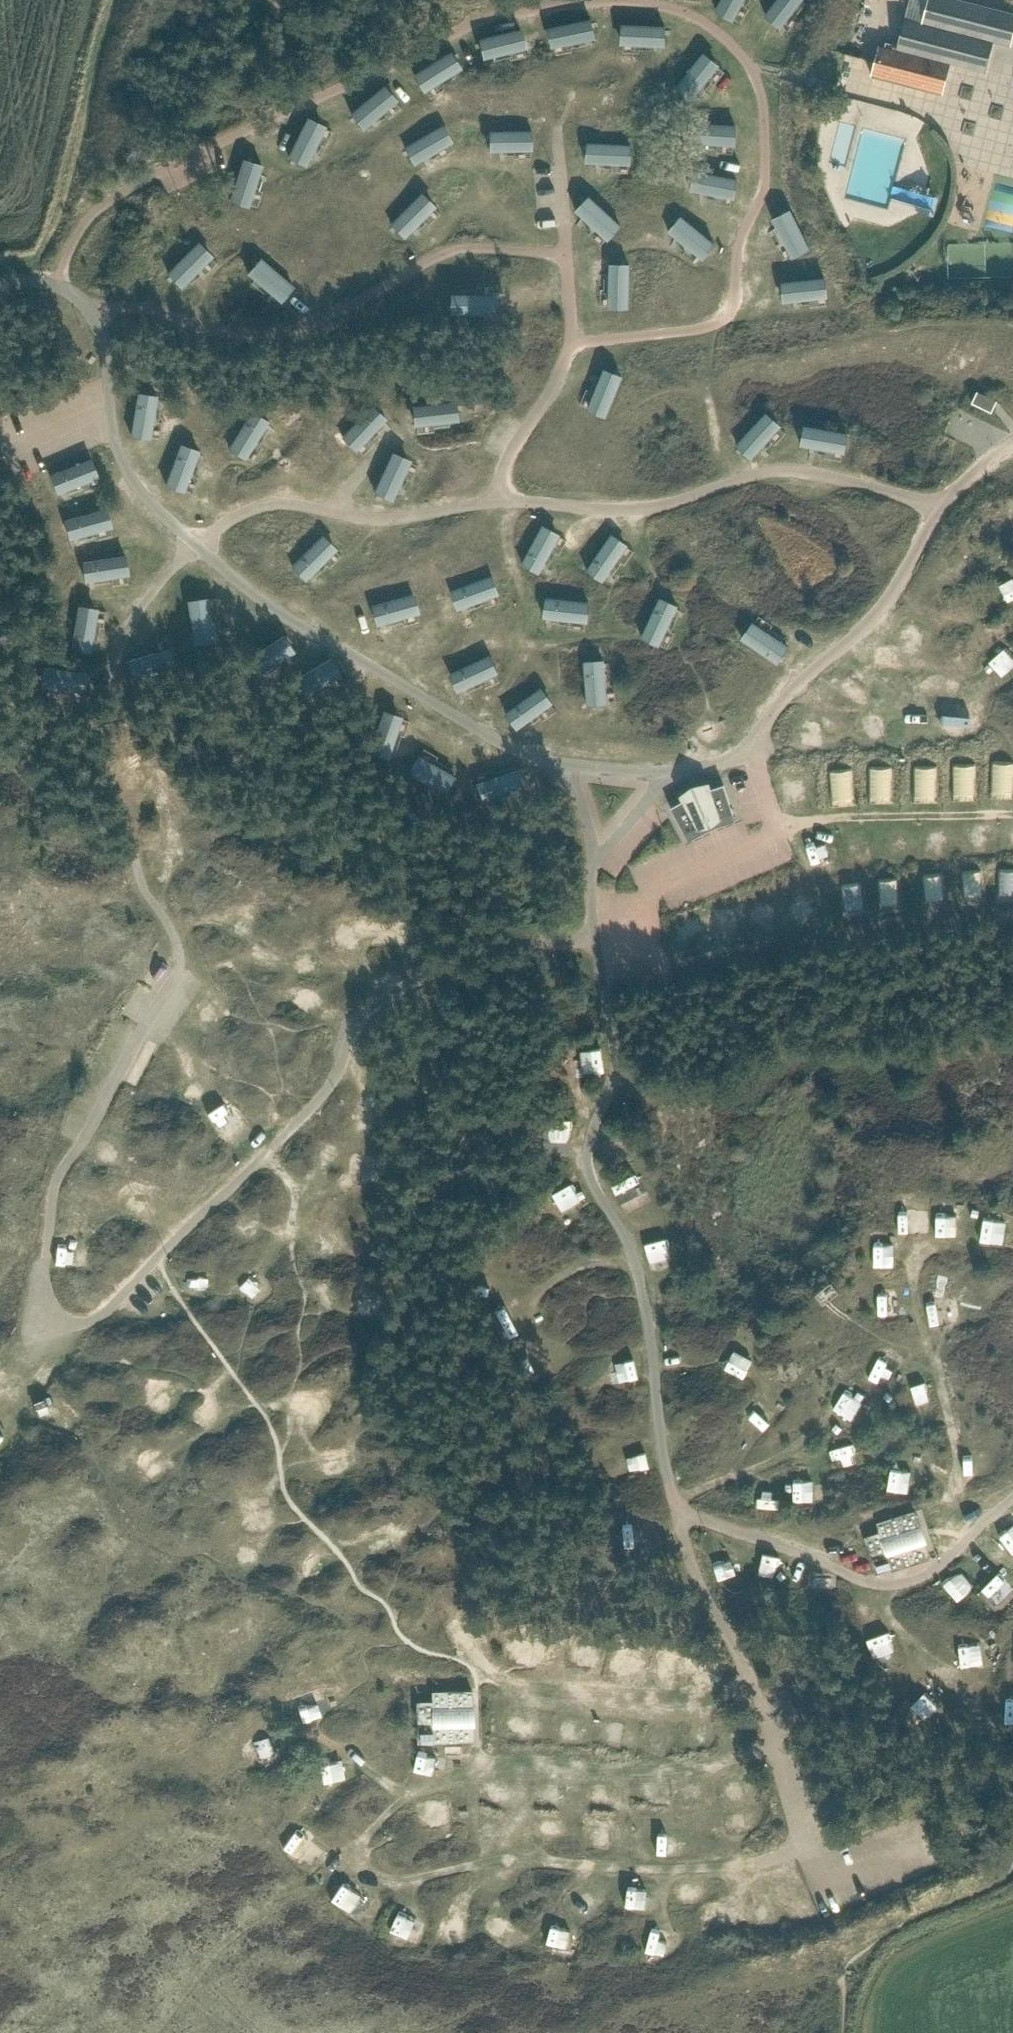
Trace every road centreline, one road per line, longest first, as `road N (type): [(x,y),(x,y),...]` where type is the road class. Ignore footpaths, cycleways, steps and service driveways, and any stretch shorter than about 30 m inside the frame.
road 1 (track): [(666,962),(974,915),(1012,919)]
road 2 (track): [(968,1540),(952,1428),(912,1274),(923,1250),(938,1243)]
road 3 (track): [(475,727),(517,674),(529,644),(507,501)]
road 4 (track): [(1012,817),(858,817),(776,826)]
road 5 (track): [(882,1584),(890,1623),(962,1689),(1012,1769)]
road 6 (track): [(792,690),(829,708),(880,711),(935,705),(1012,680)]
road 7 (track): [(408,688),(446,660),(489,644),(619,636)]
road 8 (track): [(673,1498),(770,1462),(830,1420)]
road 9 (track): [(734,483),(710,405),(717,322)]
road 10 (track): [(169,925),(217,924),(283,962),(304,953)]
road 11 (track): [(261,1272),(290,1231),(296,1194),(267,1154)]
road 12 (track): [(638,1268),(583,1266),(546,1287),(533,1319)]
road 13 (track): [(728,1479),(750,1447),(765,1384),(744,1368)]
road 14 (track): [(155,905),(164,879),(161,780)]
road 15 (track): [(290,1231),(330,1236),(358,1258),(366,1303)]

